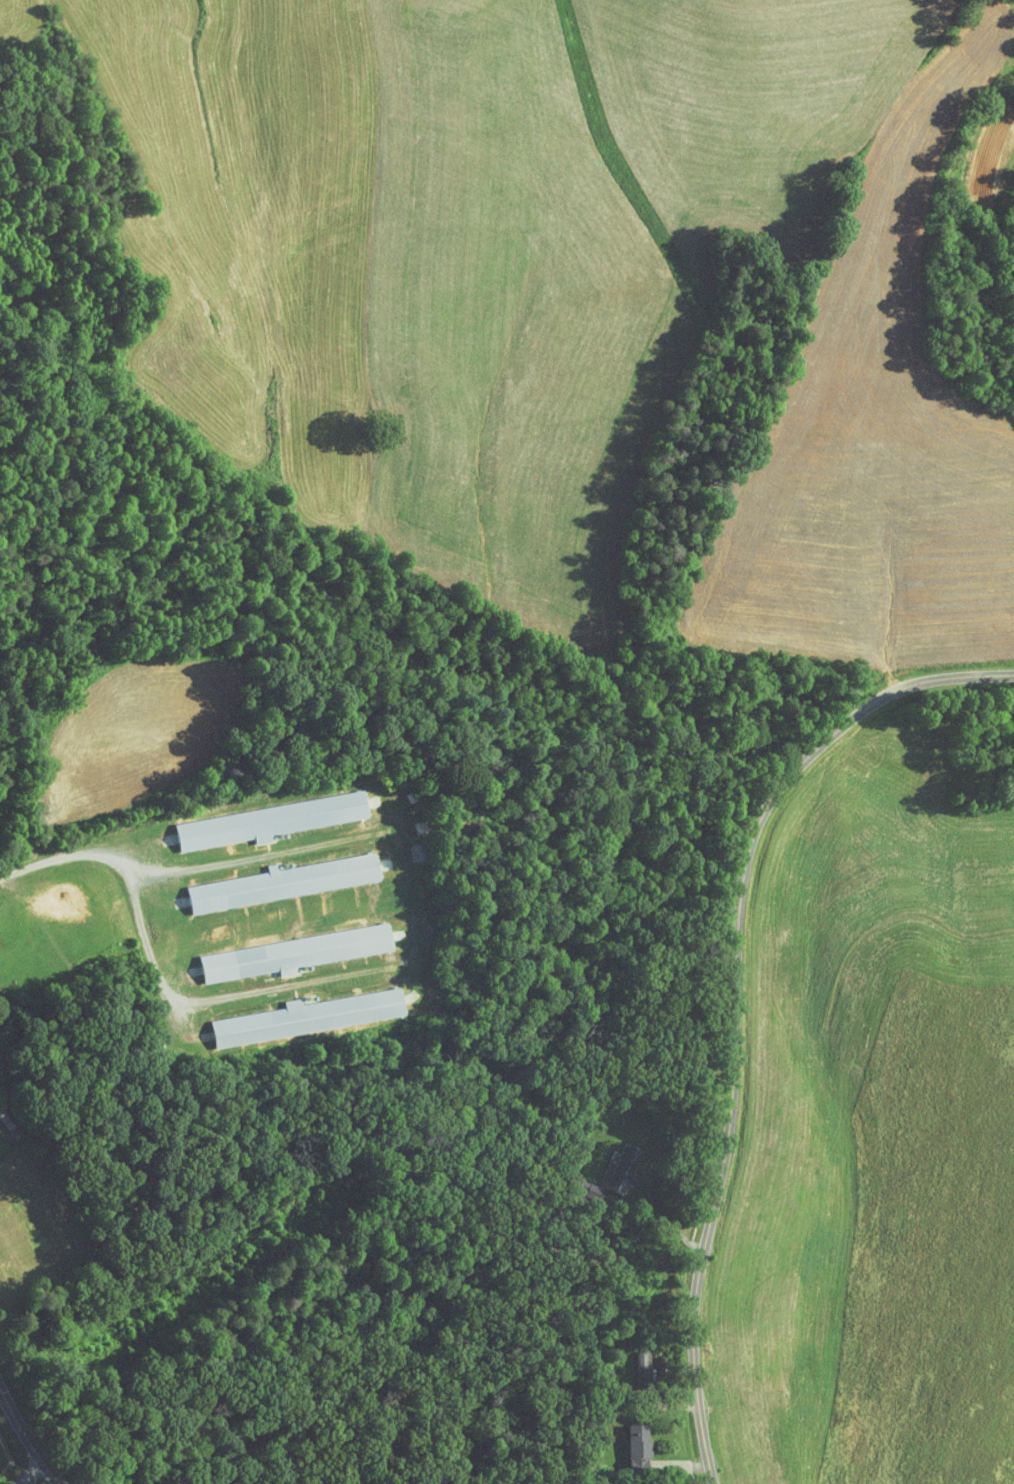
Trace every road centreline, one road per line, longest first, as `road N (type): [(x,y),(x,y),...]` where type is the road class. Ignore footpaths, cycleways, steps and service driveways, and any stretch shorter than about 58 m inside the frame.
road 1 (residential): [(713,1483),(693,1317),(730,1117),(735,932),(750,836),(784,776),(858,704),(924,681),(1013,676)]
road 2 (residential): [(0,877),(66,853),(115,857),(132,878),(162,984),(181,1003),(199,1001)]

